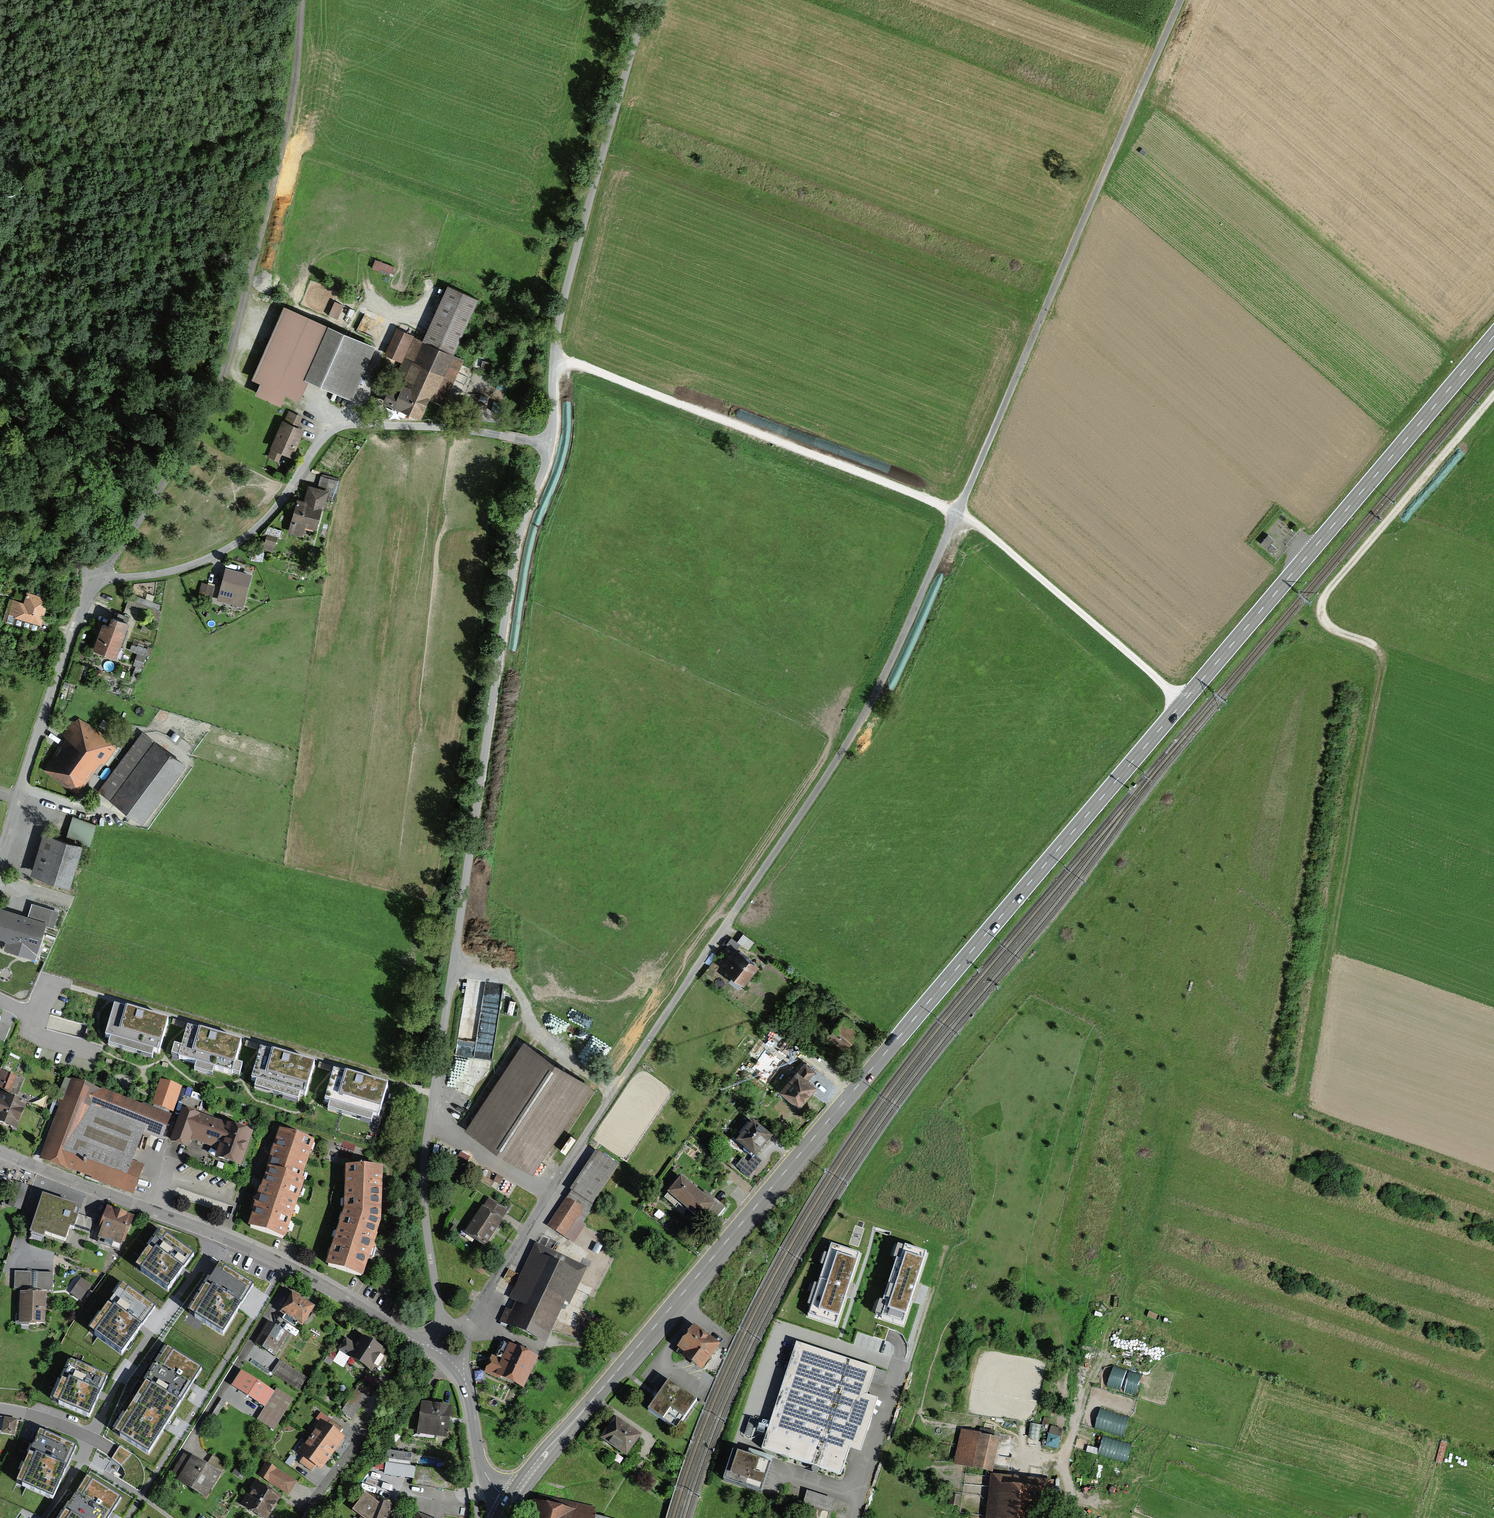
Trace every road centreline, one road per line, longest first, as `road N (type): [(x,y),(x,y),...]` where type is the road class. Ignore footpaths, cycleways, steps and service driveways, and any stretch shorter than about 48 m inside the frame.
road 1 (primary): [(510,1502),(1493,336)]
road 2 (track): [(647,0),(568,274),(554,344),(550,446),(517,546),(430,1110),(424,1208)]
road 3 (track): [(1179,0),(897,644),(855,726),(726,922)]
road 4 (track): [(554,362),(571,362),(974,523),(1183,702)]
road 5 (track): [(91,580),(209,404),(251,272),(297,59),(300,0)]
road 6 (residential): [(91,580),(164,572),(221,552),(279,506),(321,434),(350,424),(550,446)]
road 7 (residential): [(726,922),(465,1327)]
road 8 (residential): [(433,1347),(274,1259),(0,1153)]
road 9 (track): [(1493,396),(1323,597),(1319,614),(1330,629),(1375,648)]
road 10 (residential): [(0,849),(91,580)]
road 11 (residential): [(91,580),(80,504),(58,453),(0,404)]
road 12 (residential): [(464,1376),(482,1468),(510,1502)]

